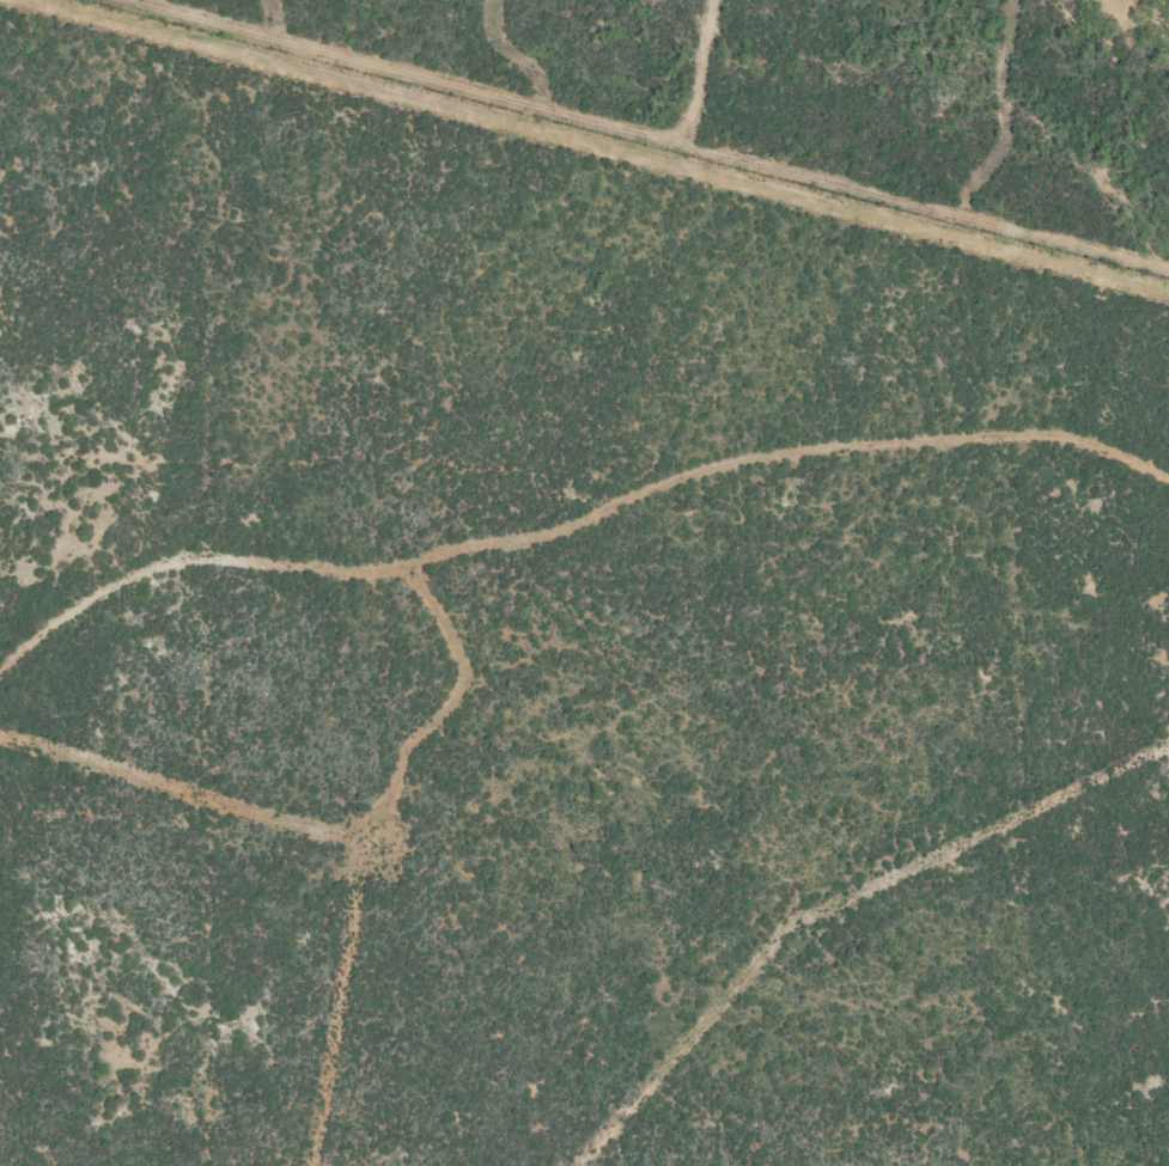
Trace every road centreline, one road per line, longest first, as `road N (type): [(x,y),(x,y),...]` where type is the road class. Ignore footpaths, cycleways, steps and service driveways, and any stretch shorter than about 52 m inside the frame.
road 1 (track): [(1168,559),(1115,511),(999,482),(814,500),(580,581),(407,622),(51,645),(0,665)]

